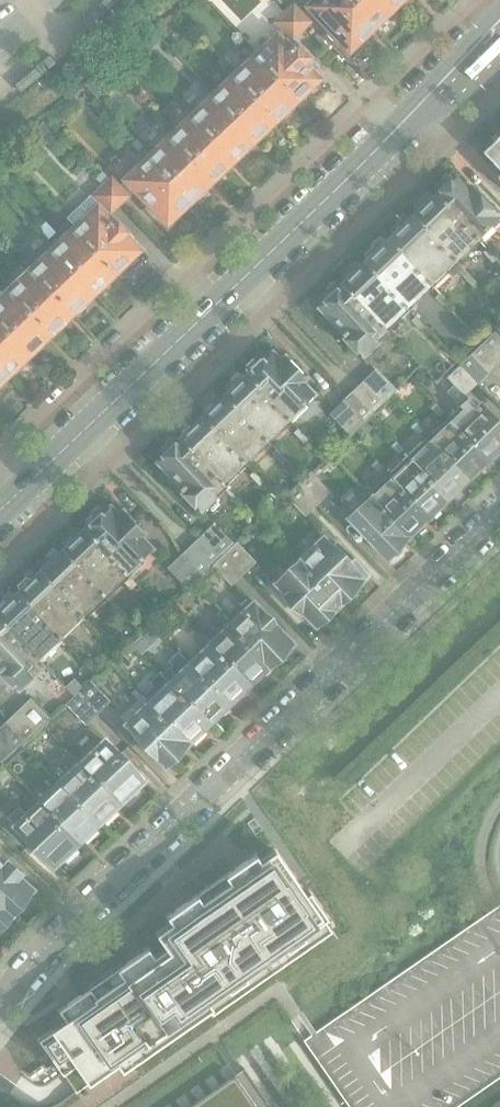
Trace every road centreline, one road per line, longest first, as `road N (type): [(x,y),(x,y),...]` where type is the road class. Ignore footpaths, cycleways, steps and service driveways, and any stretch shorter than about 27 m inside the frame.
road 1 (residential): [(0,1015),(104,898),(499,521)]
road 2 (residential): [(0,509),(499,18)]
road 3 (primary): [(0,113),(149,0)]

